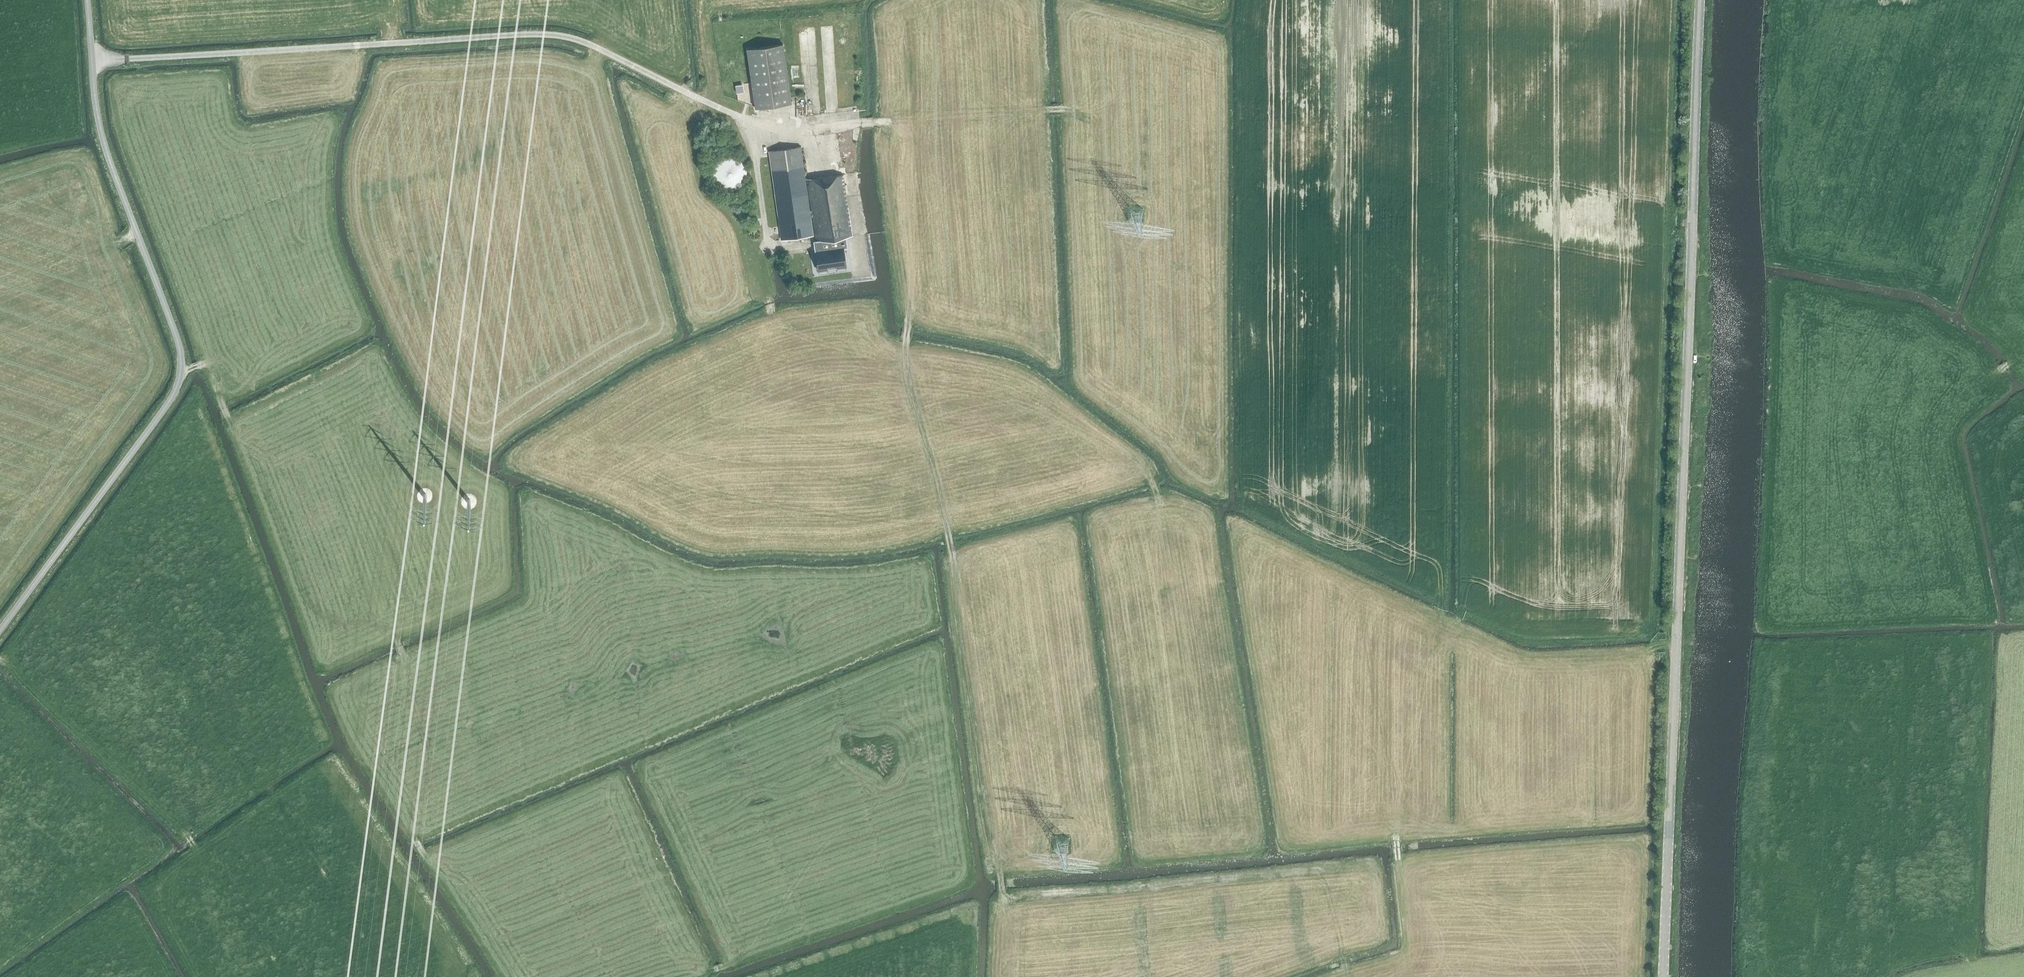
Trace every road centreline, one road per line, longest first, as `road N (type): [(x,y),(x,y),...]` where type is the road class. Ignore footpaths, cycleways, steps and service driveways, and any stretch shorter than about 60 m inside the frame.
road 1 (tertiary): [(1661,976),(1701,0)]
road 2 (unclassified): [(0,631),(162,412),(180,375),(172,327),(101,141),(87,0)]

